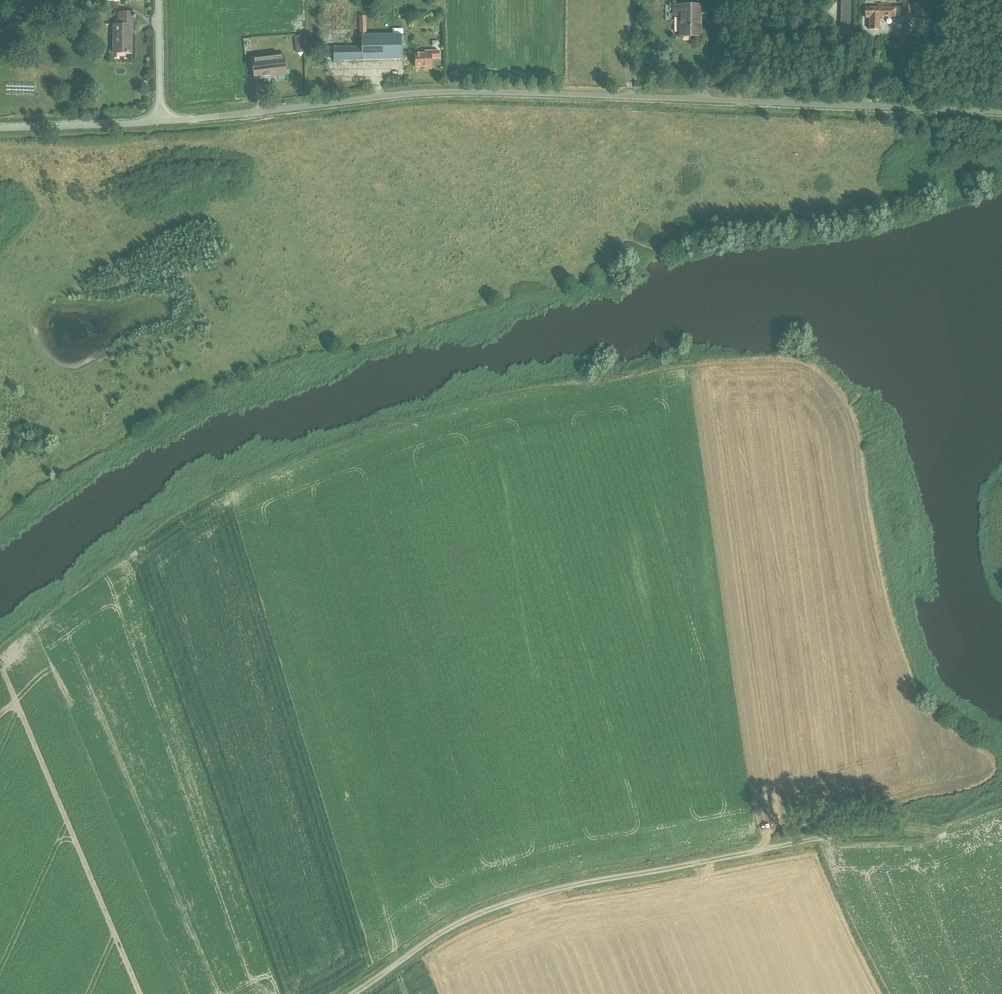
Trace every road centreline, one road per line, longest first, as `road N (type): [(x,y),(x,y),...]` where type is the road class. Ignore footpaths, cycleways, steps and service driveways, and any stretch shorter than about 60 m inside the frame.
road 1 (unclassified): [(160,121),(465,91),(1001,111)]
road 2 (track): [(939,832),(859,828),(516,900),(450,927),(352,993)]
road 3 (unclassified): [(0,128),(160,121)]
road 4 (unclassified): [(160,121),(158,0)]

